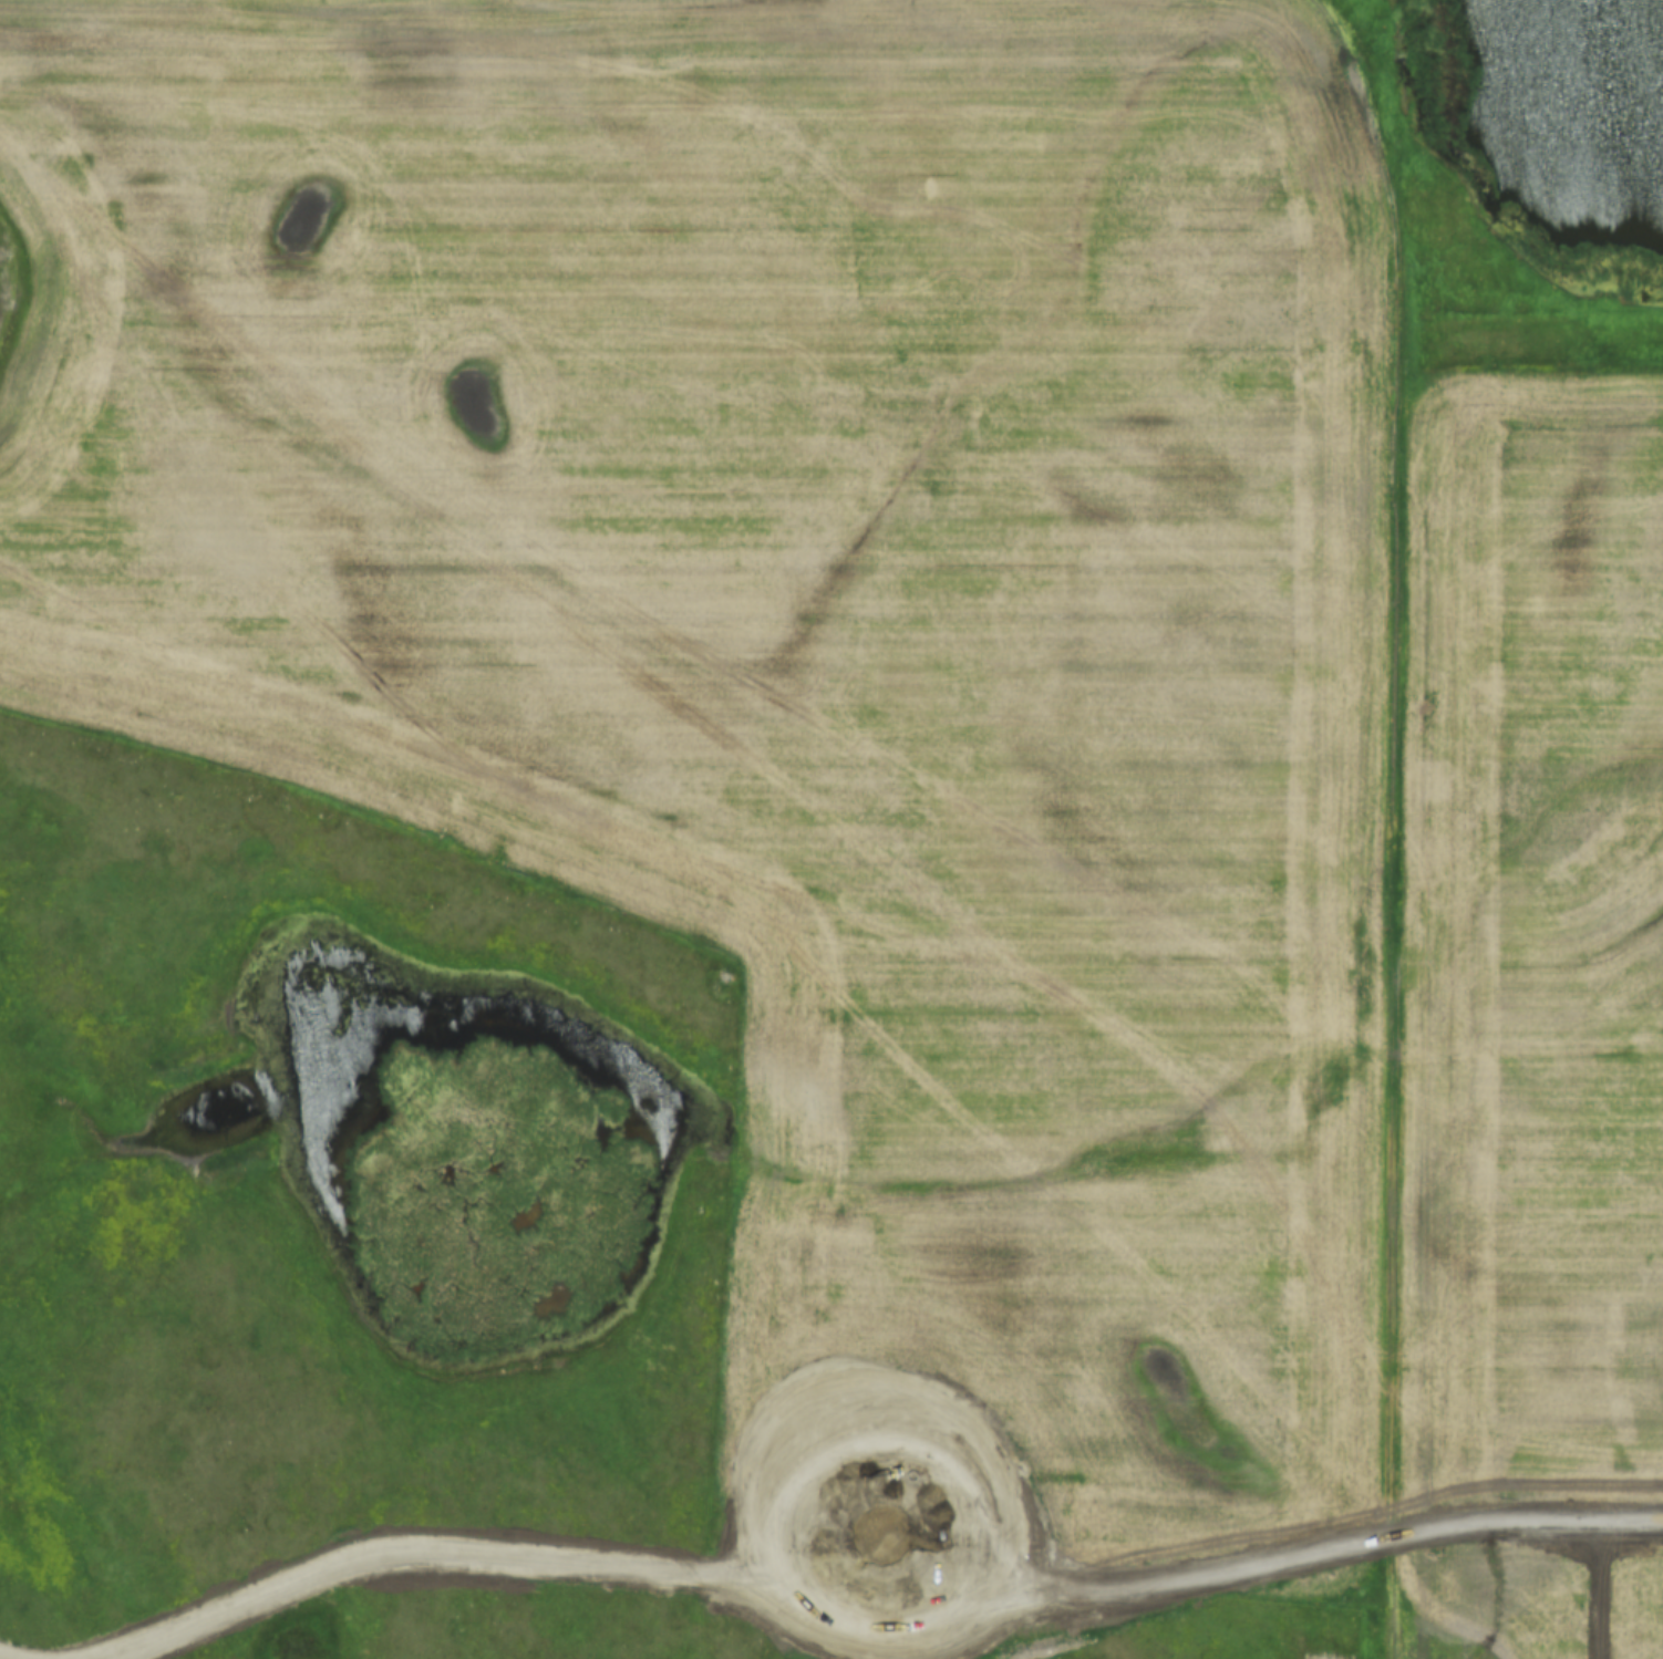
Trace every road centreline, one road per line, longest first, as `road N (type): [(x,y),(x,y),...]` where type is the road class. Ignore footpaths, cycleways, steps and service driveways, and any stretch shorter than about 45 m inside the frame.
road 1 (track): [(1381,1658),(1402,1024),(1390,58),(1351,0)]

